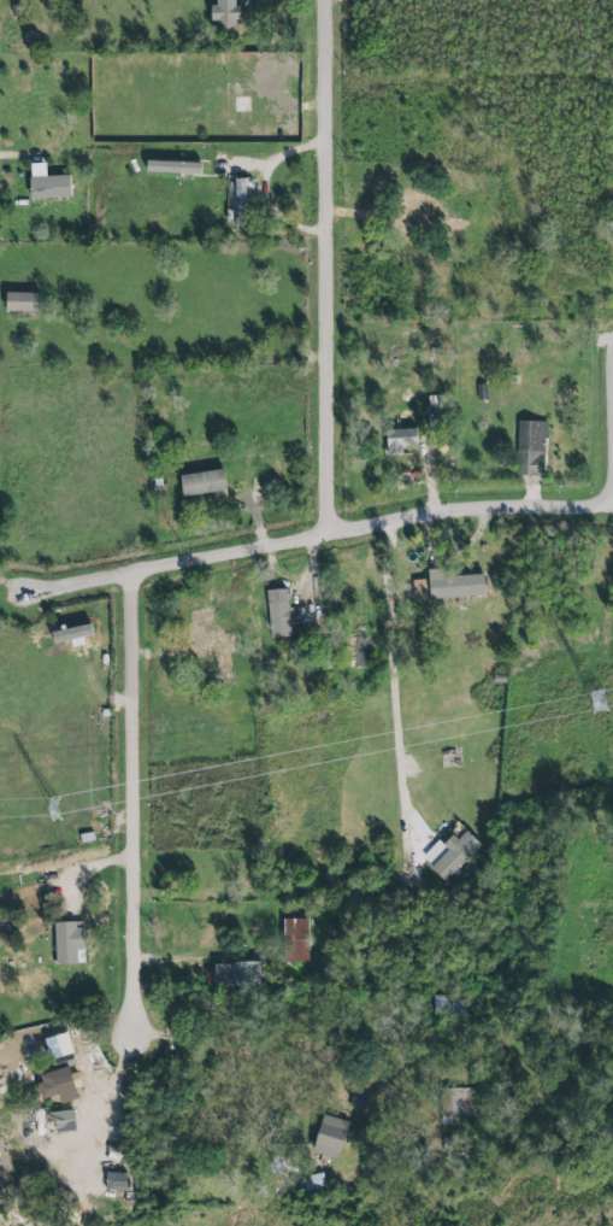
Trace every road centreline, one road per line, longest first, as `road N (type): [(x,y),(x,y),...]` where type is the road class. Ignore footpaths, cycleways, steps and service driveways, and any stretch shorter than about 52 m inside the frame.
road 1 (residential): [(334,0),(334,530)]
road 2 (residential): [(612,488),(588,505),(458,509),(129,570)]
road 3 (residential): [(129,570),(132,1037)]

